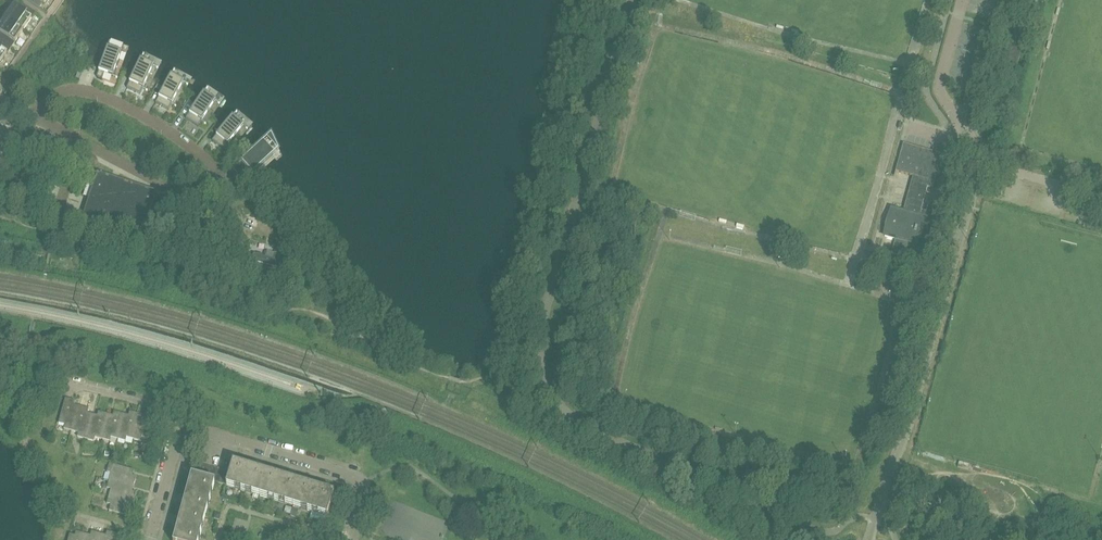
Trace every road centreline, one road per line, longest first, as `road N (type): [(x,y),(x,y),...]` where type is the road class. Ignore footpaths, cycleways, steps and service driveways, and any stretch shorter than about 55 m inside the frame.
road 1 (residential): [(352,539),(364,483),(348,473),(195,426),(179,430)]
road 2 (residential): [(196,202),(210,176),(206,157),(119,105),(72,93),(30,116)]
road 3 (residential): [(179,430),(158,407),(1,364)]
road 4 (residential): [(196,202),(30,116)]

